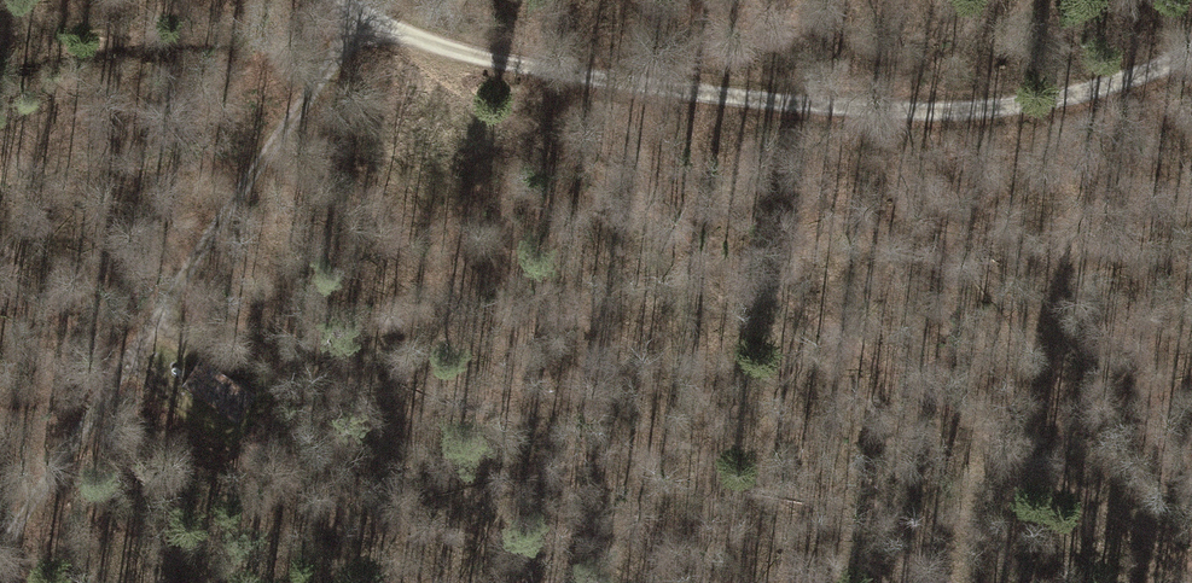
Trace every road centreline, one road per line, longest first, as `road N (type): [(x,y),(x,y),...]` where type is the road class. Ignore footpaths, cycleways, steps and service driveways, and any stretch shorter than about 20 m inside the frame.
road 1 (track): [(1191,559),(466,91),(456,52)]
road 2 (track): [(456,52),(650,85),(972,109),(1066,96),(1191,53)]
road 3 (track): [(0,554),(365,17)]
road 4 (track): [(338,0),(456,52)]

